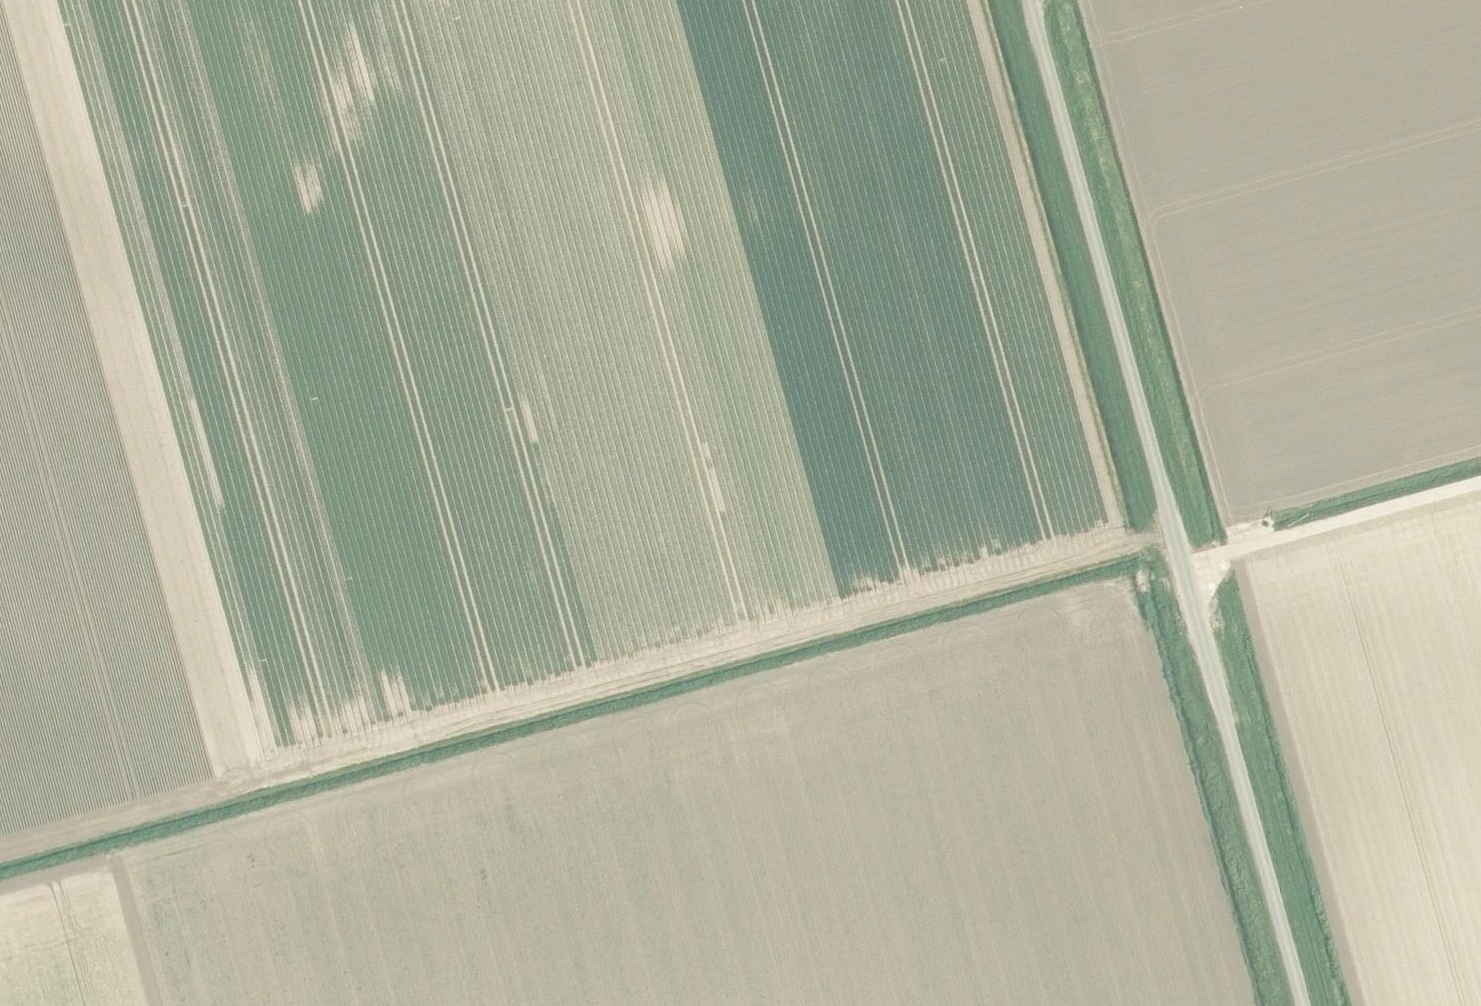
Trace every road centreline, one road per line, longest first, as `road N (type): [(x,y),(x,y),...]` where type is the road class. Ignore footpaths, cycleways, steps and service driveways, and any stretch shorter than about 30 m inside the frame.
road 1 (unclassified): [(1297,1005),(1021,0)]

